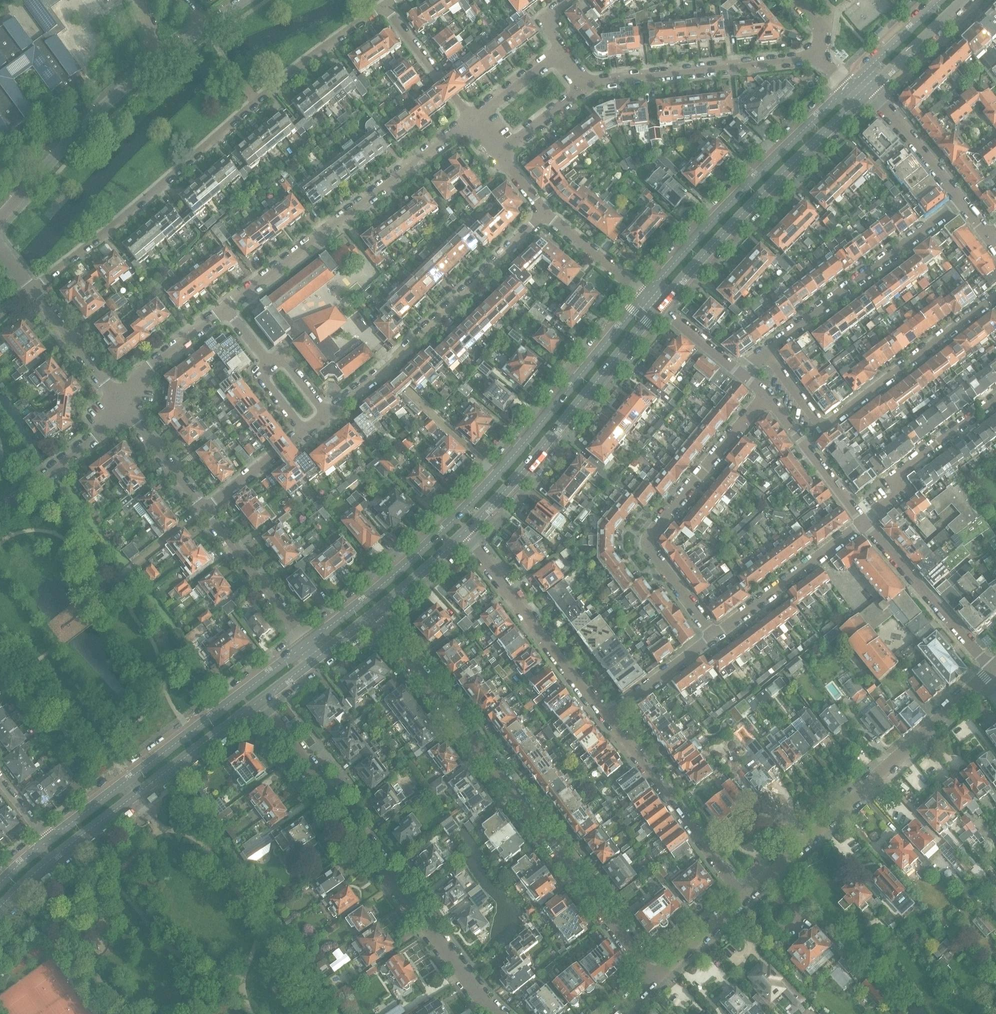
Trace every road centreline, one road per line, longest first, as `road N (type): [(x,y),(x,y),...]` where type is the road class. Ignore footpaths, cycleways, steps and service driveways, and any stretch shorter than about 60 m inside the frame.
road 1 (residential): [(656,978),(374,613)]
road 2 (residential): [(31,290),(299,67),(384,6)]
road 3 (residential): [(497,1013),(259,702)]
road 4 (residential): [(742,898),(992,670)]
road 5 (tertiary): [(0,908),(58,853),(259,702)]
road 6 (tertiary): [(307,644),(47,841)]
road 7 (residential): [(763,352),(822,428),(995,296)]
road 8 (residential): [(225,309),(471,120)]
road 9 (residential): [(714,637),(648,538),(765,396)]
road 10 (tertiary): [(659,306),(869,91)]
road 11 (tertiary): [(464,532),(659,306)]
road 12 (tertiary): [(847,87),(645,296)]
road 13 (tertiary): [(496,475),(406,564),(307,644)]
road 14 (residential): [(763,352),(960,202)]
road 15 (residential): [(583,89),(598,81),(820,57)]
road 16 (residential): [(606,719),(464,532)]
road 17 (tertiary): [(645,296),(496,475)]
road 18 (residential): [(742,898),(606,719)]
road 19 (residential): [(386,369),(544,213)]
road 20 (residential): [(0,217),(158,61)]
road 21 (residential): [(992,670),(864,522)]
road 22 (residential): [(995,399),(893,478),(903,492),(864,522)]
road 23 (residential): [(714,637),(864,522)]
road 24 (residential): [(307,644),(203,510)]
road 25 (residential): [(0,511),(93,439),(121,404)]
road 26 (residential): [(864,522),(765,396)]
road 27 (residential): [(496,475),(386,369)]
road 28 (residential): [(121,404),(31,290)]
road 29 (residential): [(960,202),(869,91)]
road 30 (residential): [(471,120),(384,6)]
road 31 (residential): [(121,404),(147,370),(225,309)]
road 32 (residential): [(606,719),(714,637)]
road 33 (residential): [(203,510),(121,404)]
road 34 (residential): [(645,296),(544,213)]
road 35 (tertiary): [(869,91),(962,0)]
road 36 (residential): [(203,510),(304,431)]
road 37 (tertiary): [(940,0),(847,87)]
road 38 (tertiary): [(374,613),(464,532)]

